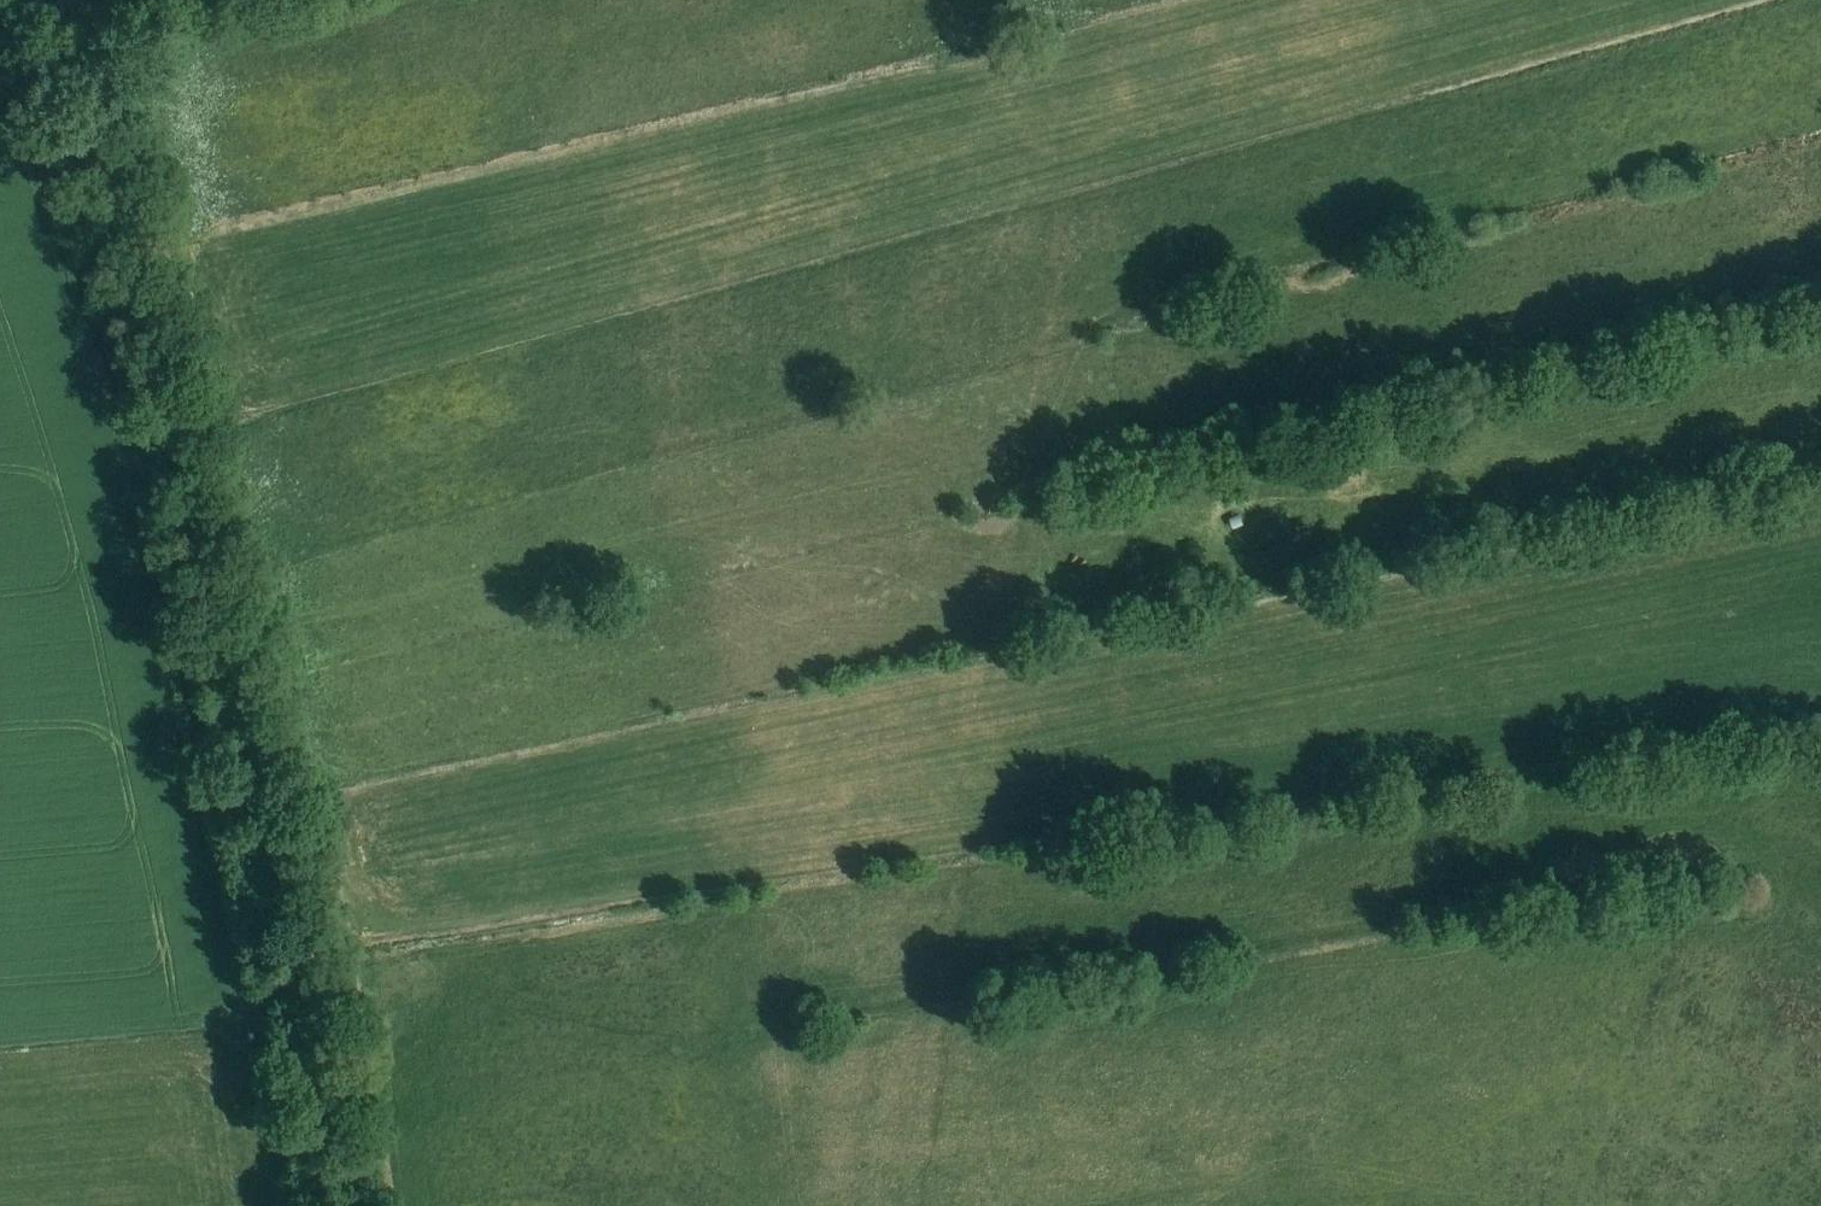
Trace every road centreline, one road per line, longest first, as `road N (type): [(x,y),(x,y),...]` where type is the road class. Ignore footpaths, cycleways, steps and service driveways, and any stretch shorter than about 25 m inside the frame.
road 1 (track): [(349,1205),(294,832),(86,0)]

